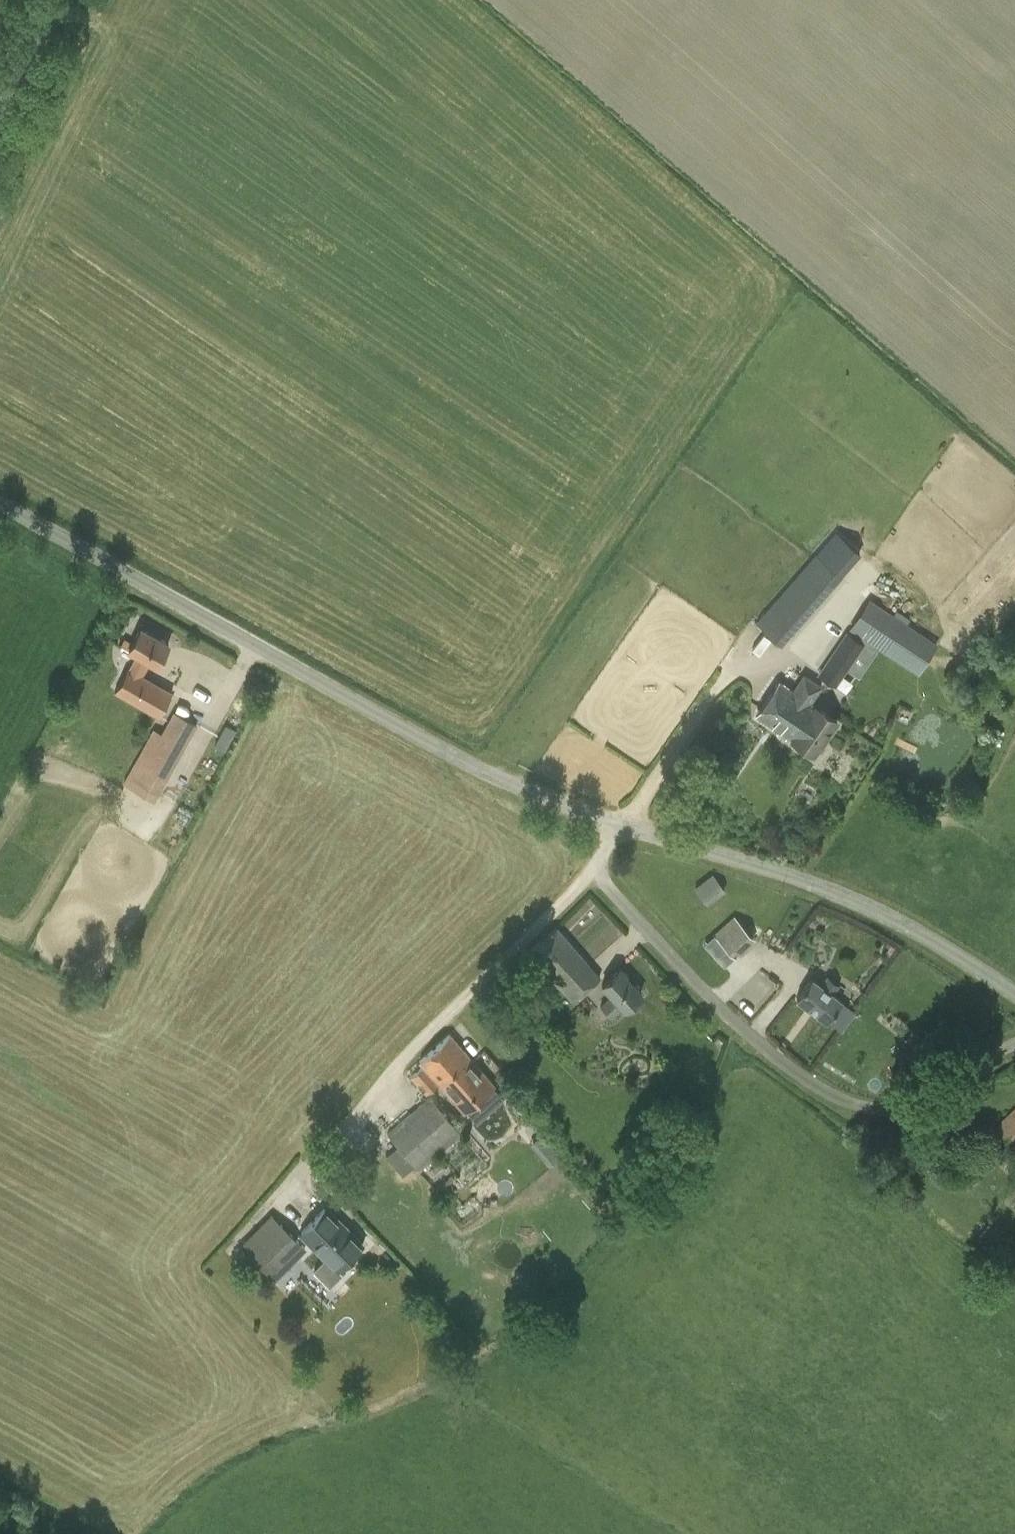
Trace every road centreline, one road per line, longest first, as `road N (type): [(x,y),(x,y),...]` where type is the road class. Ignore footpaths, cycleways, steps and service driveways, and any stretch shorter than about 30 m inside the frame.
road 1 (unclassified): [(613,823),(493,777),(0,502)]
road 2 (unclassified): [(1014,1045),(906,1107),(865,1108),(834,1097),(771,1054),(593,871)]
road 3 (unclassified): [(1014,995),(852,898),(613,823)]
road 4 (unclassified): [(309,1167),(593,871)]
road 5 (unclassified): [(0,108),(54,0)]

